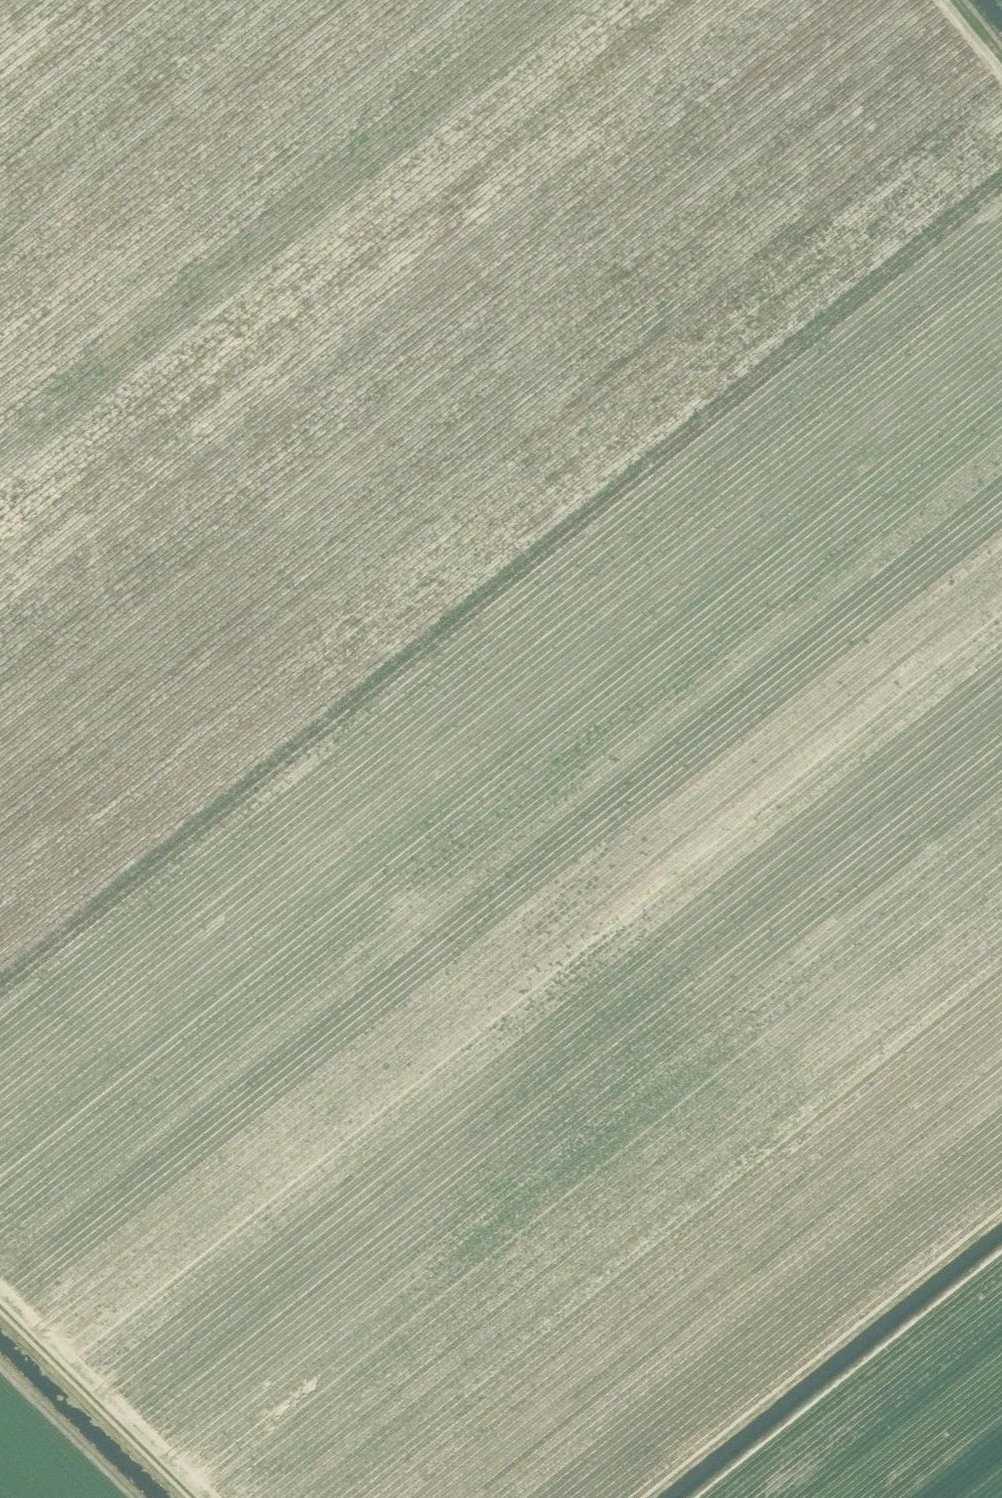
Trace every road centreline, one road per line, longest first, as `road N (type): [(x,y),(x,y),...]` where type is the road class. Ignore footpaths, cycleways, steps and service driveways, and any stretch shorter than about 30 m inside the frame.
road 1 (track): [(0,1305),(196,1497)]
road 2 (track): [(0,1375),(126,1497)]

